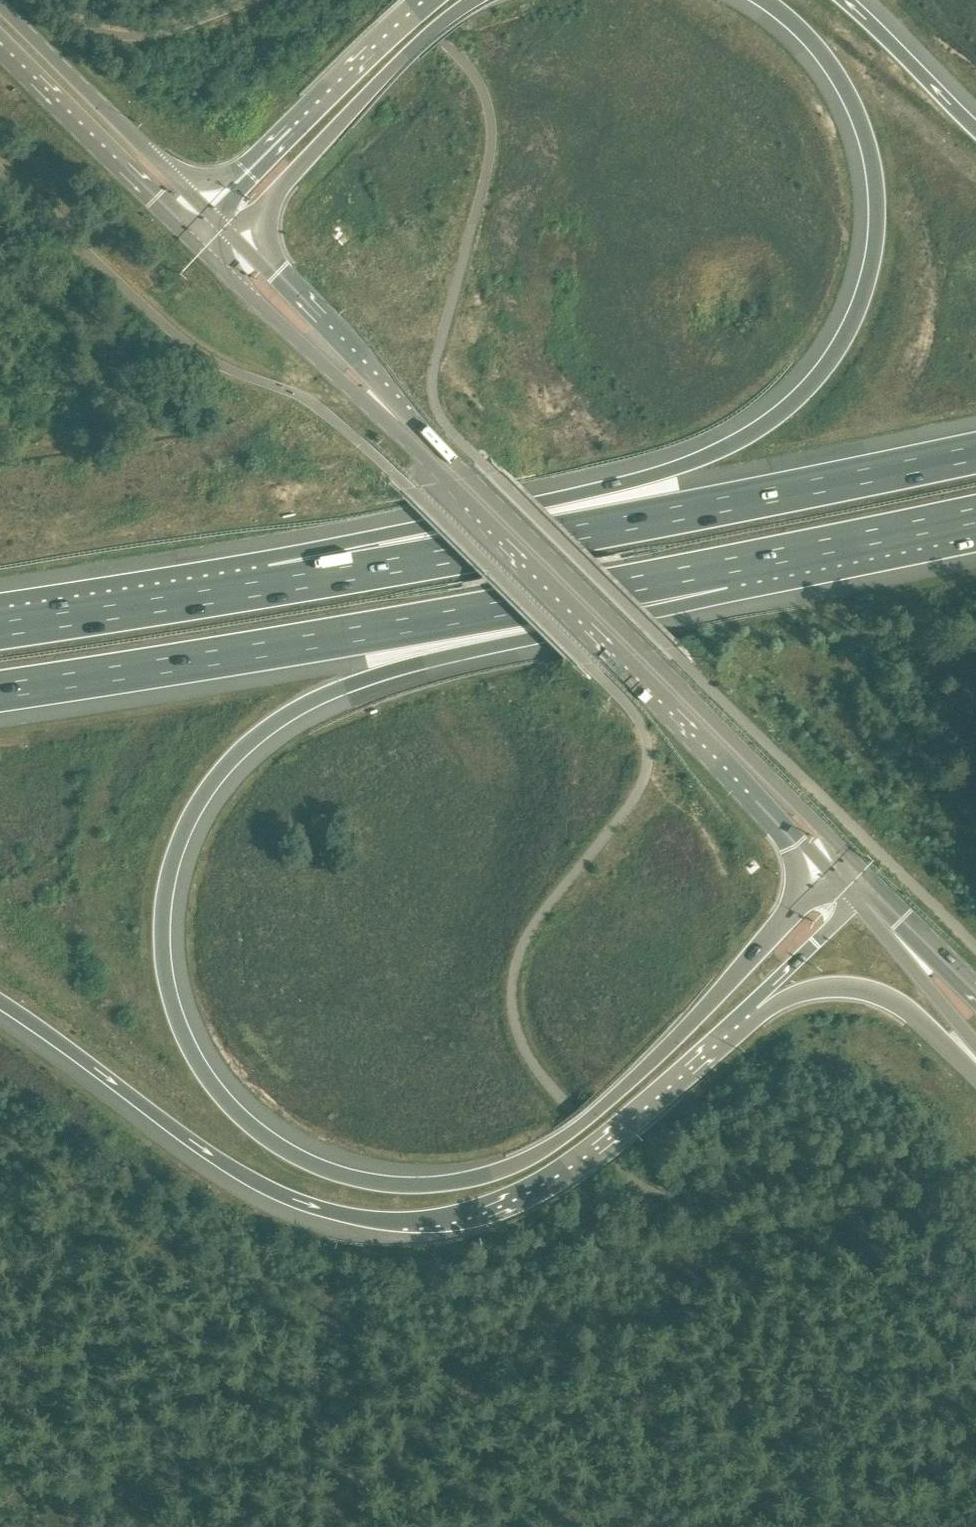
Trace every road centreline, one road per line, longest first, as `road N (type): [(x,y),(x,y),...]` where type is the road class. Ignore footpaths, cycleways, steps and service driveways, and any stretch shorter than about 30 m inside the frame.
road 1 (motorway): [(827,871),(692,1024),(604,1106),(541,1153),(475,1177),(391,1184),(299,1159),(207,1079),(172,1007),(161,934),(170,866),(207,789),(271,725),(378,675),(671,607),(753,562)]
road 2 (motorway): [(768,0),(812,39),(849,94),(868,145),(877,212),(872,275),(859,309),(807,394),(753,434),(690,464),(401,533),(275,584)]
road 3 (primary): [(193,243),(447,482),(827,871)]
road 4 (primary): [(858,871),(231,237)]
road 5 (motorway): [(0,1004),(234,1175),(310,1212),(385,1226),(456,1219),(551,1181),(739,1024)]
road 6 (motorway): [(0,692),(455,620),(753,562)]
road 7 (motorway): [(975,451),(275,584)]
road 8 (motorway): [(231,237),(415,45),(474,0)]
road 9 (motorway): [(426,0),(204,209)]
road 10 (primary): [(204,209),(0,8)]
road 11 (motorway): [(275,584),(0,625)]
road 12 (motorway): [(739,1024),(804,991),(856,987),(916,1019),(975,1077)]
road 13 (primary): [(0,53),(193,243)]
road 14 (motorway): [(753,562),(975,514)]
road 15 (primary): [(855,903),(975,1051)]
road 16 (motorway): [(975,131),(845,0)]
road 17 (primary): [(975,993),(858,871)]
road 18 (motorway): [(739,1024),(855,903)]

